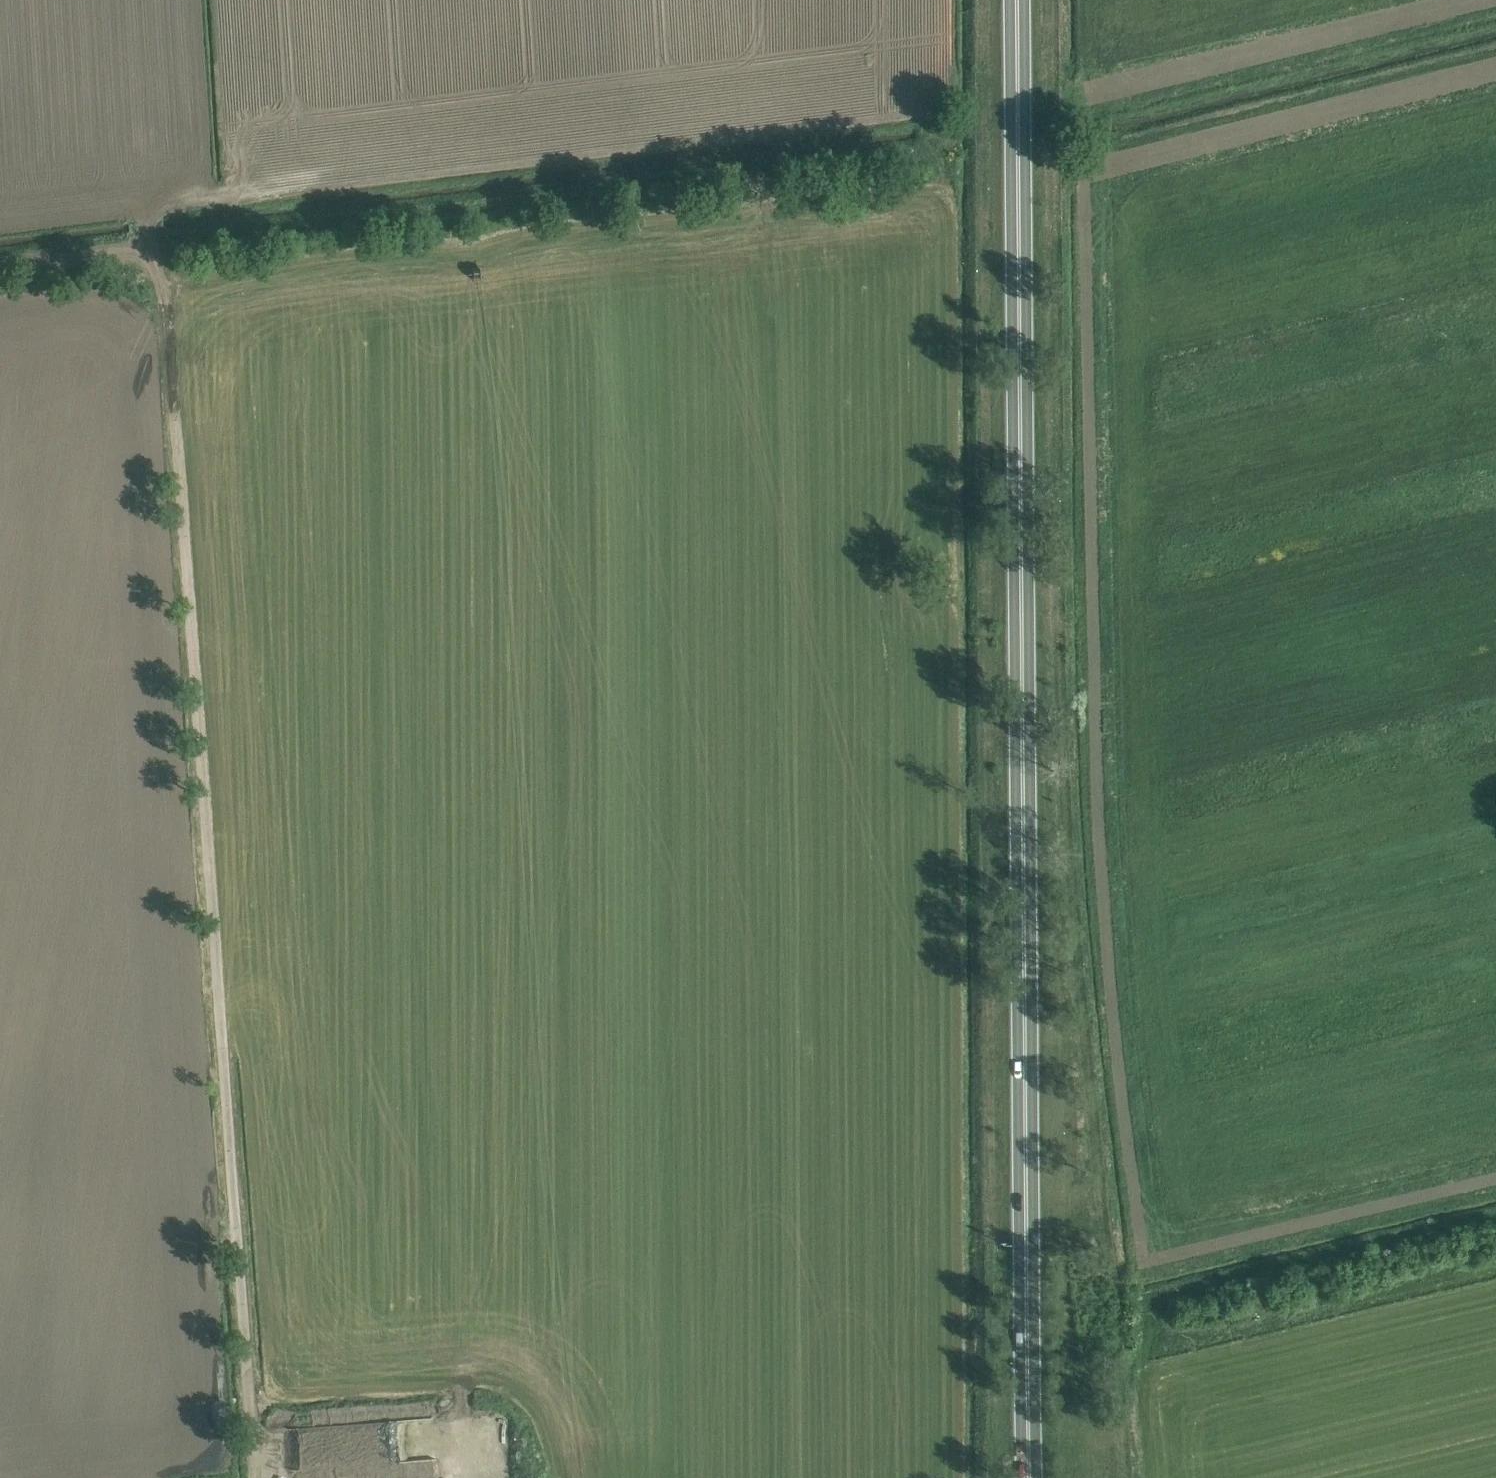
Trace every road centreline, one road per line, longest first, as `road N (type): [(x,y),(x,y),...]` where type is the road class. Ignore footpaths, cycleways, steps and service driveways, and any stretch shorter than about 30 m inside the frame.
road 1 (primary): [(1032,1477),(1018,0)]
road 2 (track): [(257,1477),(171,379),(151,245)]
road 3 (track): [(907,156),(0,263)]

